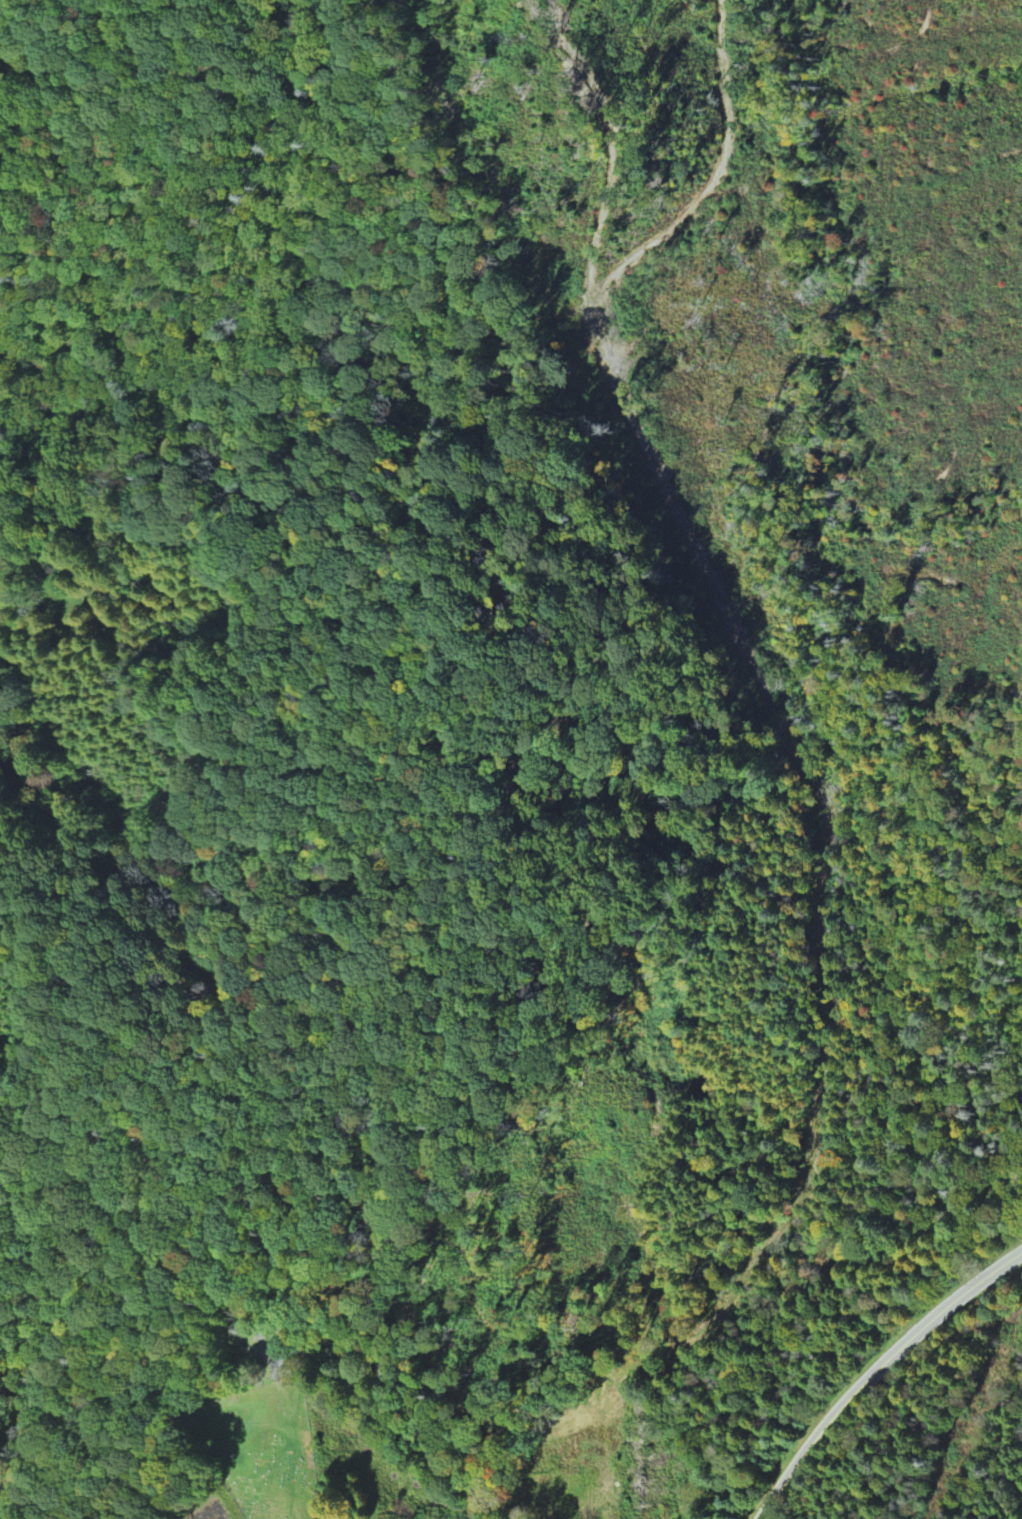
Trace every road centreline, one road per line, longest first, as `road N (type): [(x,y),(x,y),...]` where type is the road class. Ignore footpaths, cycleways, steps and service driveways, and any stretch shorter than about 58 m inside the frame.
road 1 (residential): [(760,1518),(825,1420),(912,1333),(1021,1252)]
road 2 (residential): [(347,1345),(342,1285),(323,1276),(268,1315),(262,1345),(292,1356),(321,1339),(347,1345)]
road 3 (residential): [(514,1518),(389,1422),(359,1383),(347,1345)]

